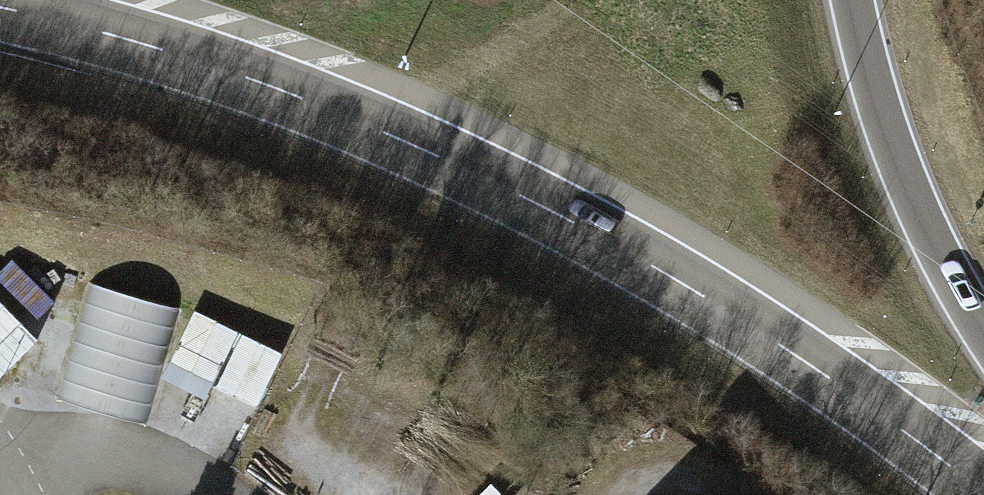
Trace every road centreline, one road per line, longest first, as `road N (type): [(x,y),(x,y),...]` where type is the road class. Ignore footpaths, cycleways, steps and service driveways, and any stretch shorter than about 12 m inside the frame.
road 1 (motorway): [(983,490),(798,353),(476,172),(203,62),(0,8)]
road 2 (trunk): [(926,225),(894,149),(854,0)]
road 3 (unclassified): [(186,494),(141,471),(1,481)]
road 4 (motorway): [(983,332),(926,225)]

